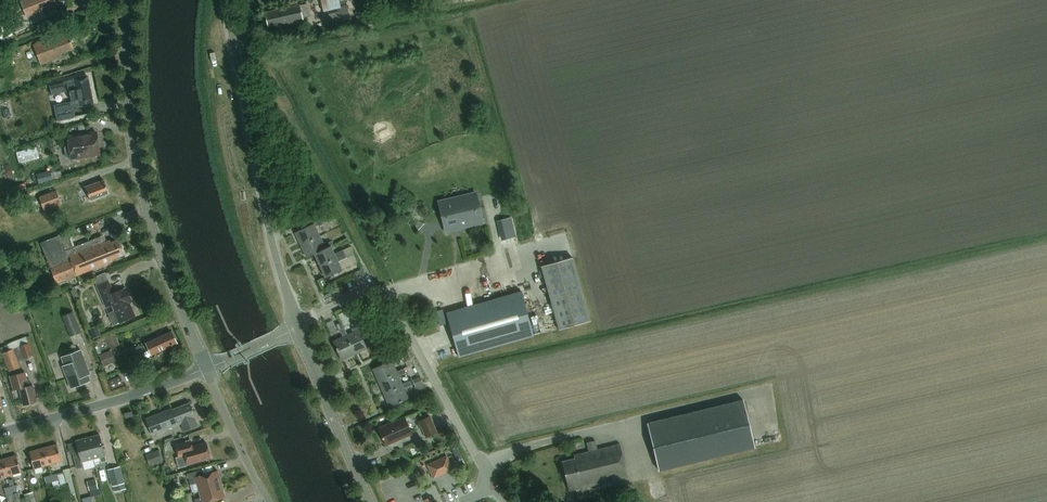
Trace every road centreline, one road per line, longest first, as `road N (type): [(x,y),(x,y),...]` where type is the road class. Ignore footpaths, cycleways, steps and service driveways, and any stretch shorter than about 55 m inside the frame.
road 1 (tertiary): [(207,369),(142,193),(129,118),(128,0)]
road 2 (tertiary): [(299,328),(269,231),(227,0)]
road 3 (residential): [(299,328),(363,292),(390,301),(494,486)]
road 4 (unclassified): [(0,433),(207,369)]
road 5 (tertiary): [(371,501),(299,328)]
road 6 (unclassified): [(269,501),(207,369)]

